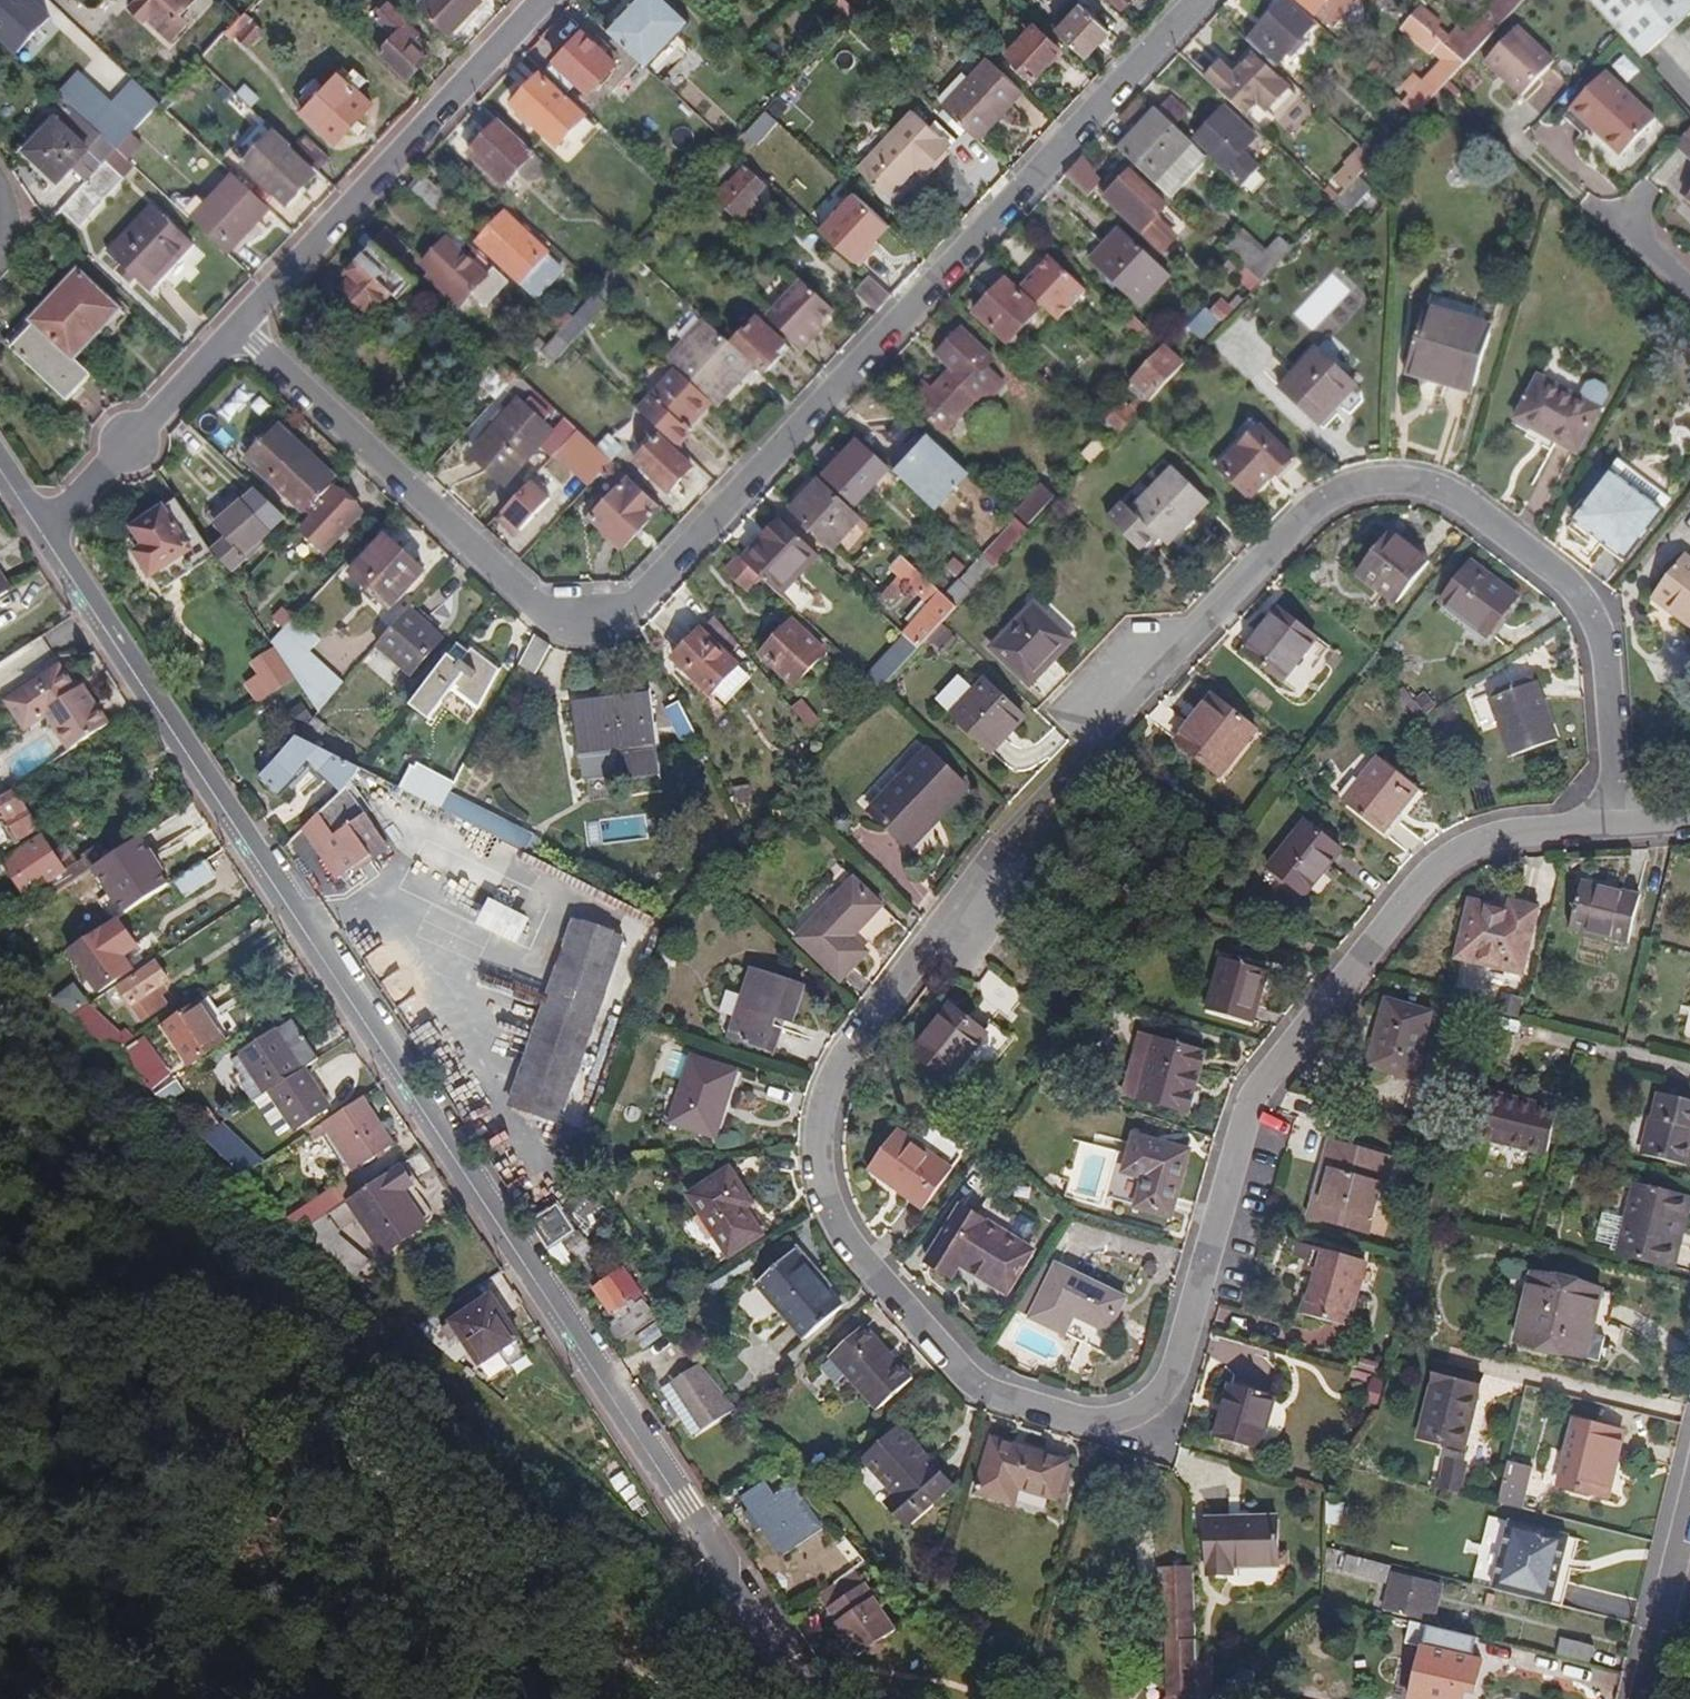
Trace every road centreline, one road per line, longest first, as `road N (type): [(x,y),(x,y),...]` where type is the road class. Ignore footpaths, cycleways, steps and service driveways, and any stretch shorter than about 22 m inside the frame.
road 1 (residential): [(1609,824),(1535,831),(1453,854),(1395,915),(1261,1086),(1171,1372),(1150,1402),(1108,1422),(1048,1414),(976,1390),(845,1242),(818,1176),(826,1098),(849,1051),(887,993),(981,902)]
road 2 (residential): [(46,527),(815,1698)]
road 3 (residential): [(1201,0),(641,593),(584,621),(518,596),(236,328)]
road 4 (residential): [(1609,824),(1605,697),(1581,597),(1435,486),(1371,483),(1320,502),(1108,700)]
road 5 (residential): [(236,328),(543,0)]
road 6 (residential): [(46,527),(236,328)]
road 7 (residential): [(1689,1500),(1642,1698)]
road 8 (unclassified): [(1638,199),(1621,221),(1689,284)]

